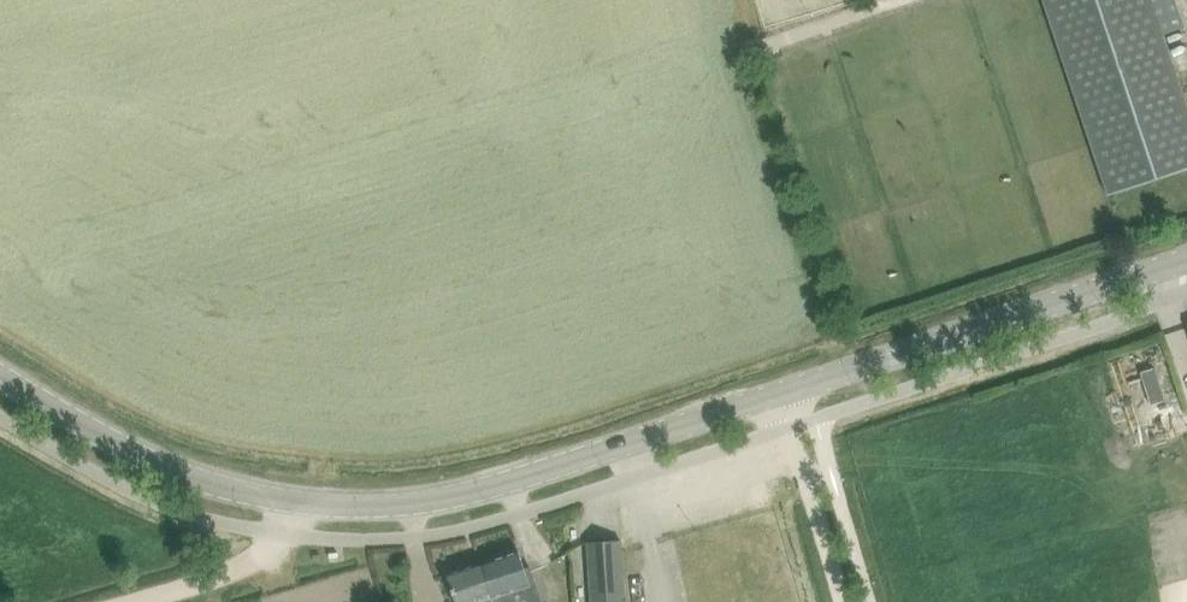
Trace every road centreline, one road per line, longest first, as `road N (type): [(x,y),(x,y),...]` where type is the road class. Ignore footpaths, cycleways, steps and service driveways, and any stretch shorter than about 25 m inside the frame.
road 1 (tertiary): [(806,386),(464,494),(339,506)]
road 2 (tertiary): [(806,386),(1186,257)]
road 3 (tertiary): [(339,506),(214,481),(110,439),(0,372)]
road 4 (unclassified): [(123,601),(247,568),(286,533),(339,506)]
road 5 (track): [(843,601),(781,393)]

